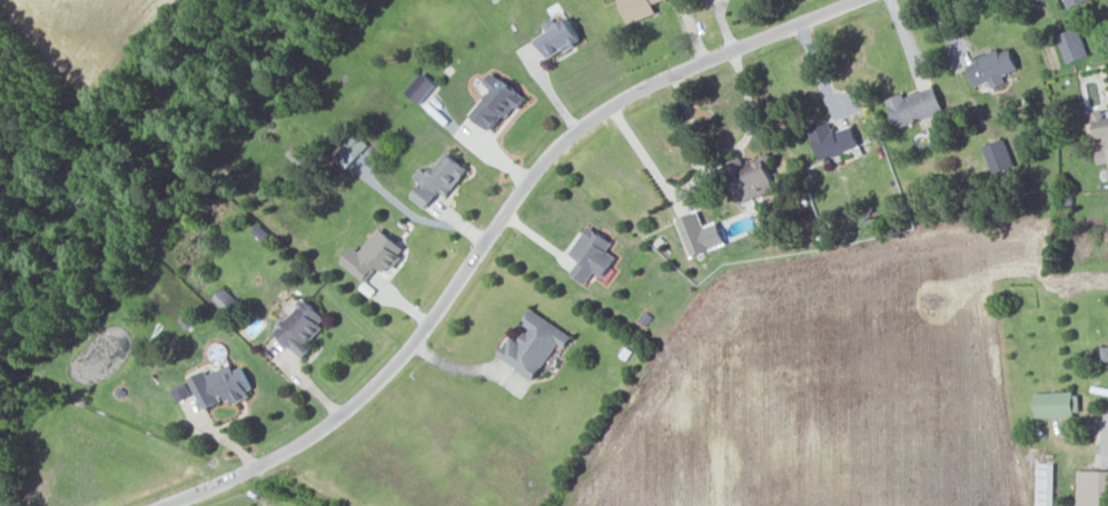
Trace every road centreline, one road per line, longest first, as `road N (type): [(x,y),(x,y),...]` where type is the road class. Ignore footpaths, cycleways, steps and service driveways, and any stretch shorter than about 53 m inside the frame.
road 1 (residential): [(853,0),(646,86),(587,121),(521,191),(375,389),(303,440),(159,505)]

